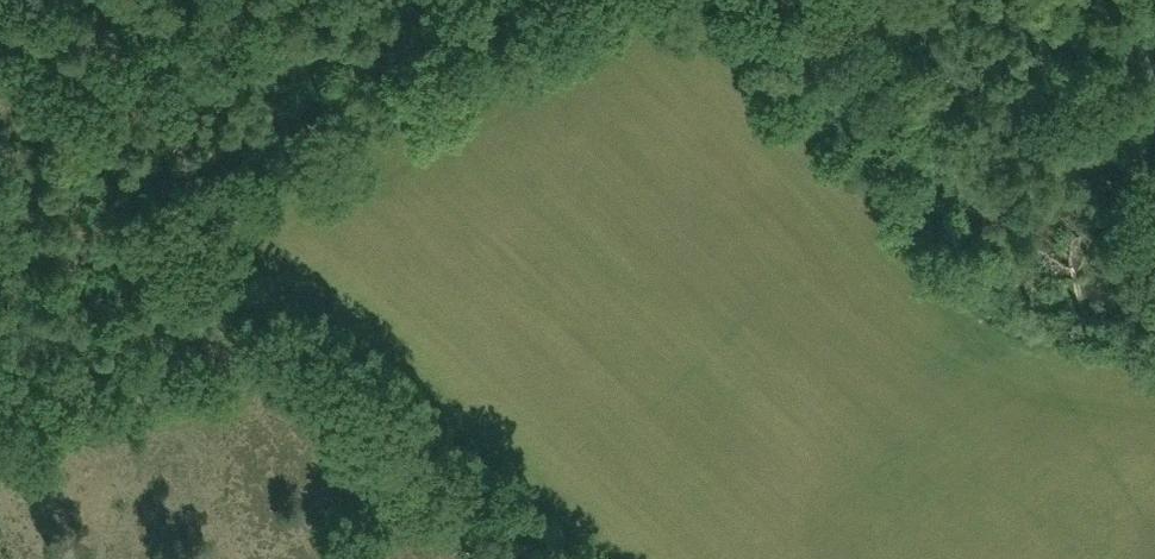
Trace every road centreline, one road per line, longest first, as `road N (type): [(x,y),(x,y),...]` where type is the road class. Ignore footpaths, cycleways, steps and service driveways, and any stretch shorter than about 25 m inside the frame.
road 1 (track): [(0,439),(121,346),(128,182),(469,0)]

